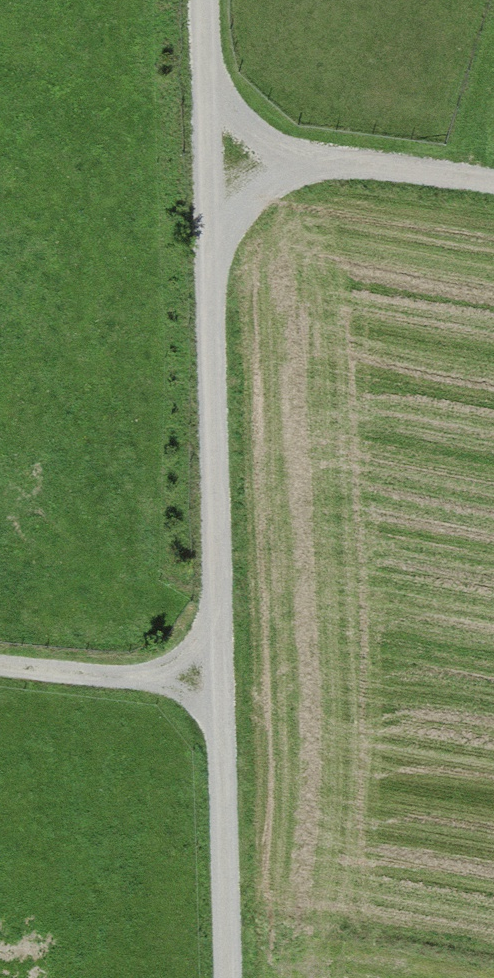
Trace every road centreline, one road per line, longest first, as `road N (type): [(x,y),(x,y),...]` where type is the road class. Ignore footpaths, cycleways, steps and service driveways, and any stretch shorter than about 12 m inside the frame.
road 1 (track): [(221,977),(197,0)]
road 2 (track): [(206,281),(223,233),(281,181),(340,165),(493,184)]
road 3 (track): [(216,741),(190,706),(163,693),(0,668)]
road 4 (track): [(340,165),(249,138),(220,110),(200,67)]

